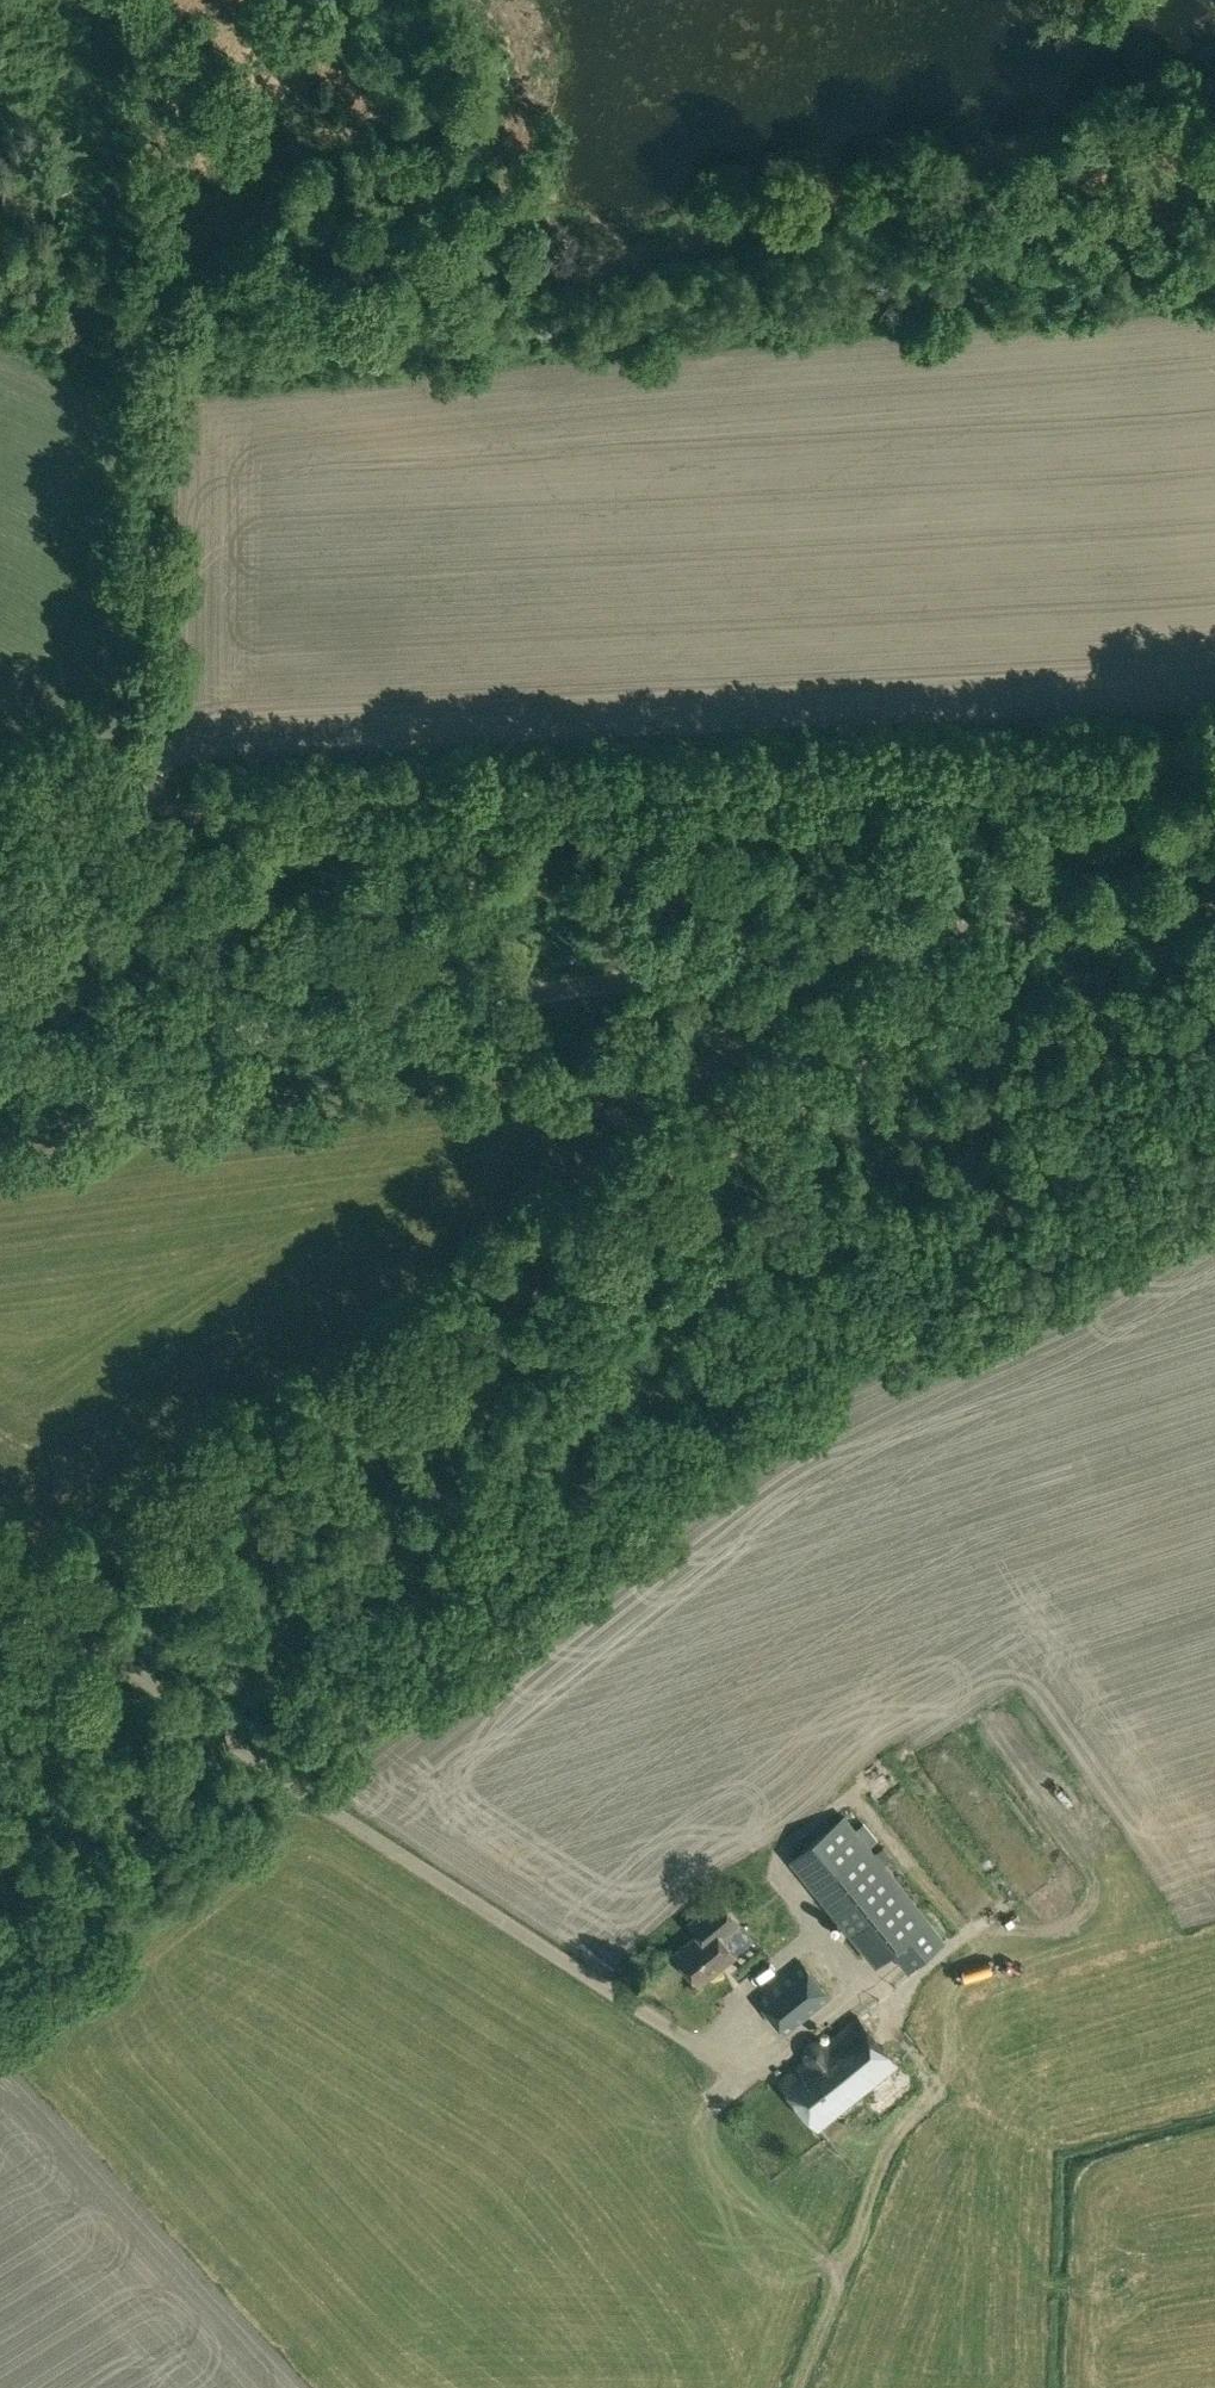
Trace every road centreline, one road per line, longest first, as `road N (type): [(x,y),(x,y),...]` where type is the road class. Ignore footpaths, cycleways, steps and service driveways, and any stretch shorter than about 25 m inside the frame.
road 1 (unclassified): [(1214,894),(0,1069)]

